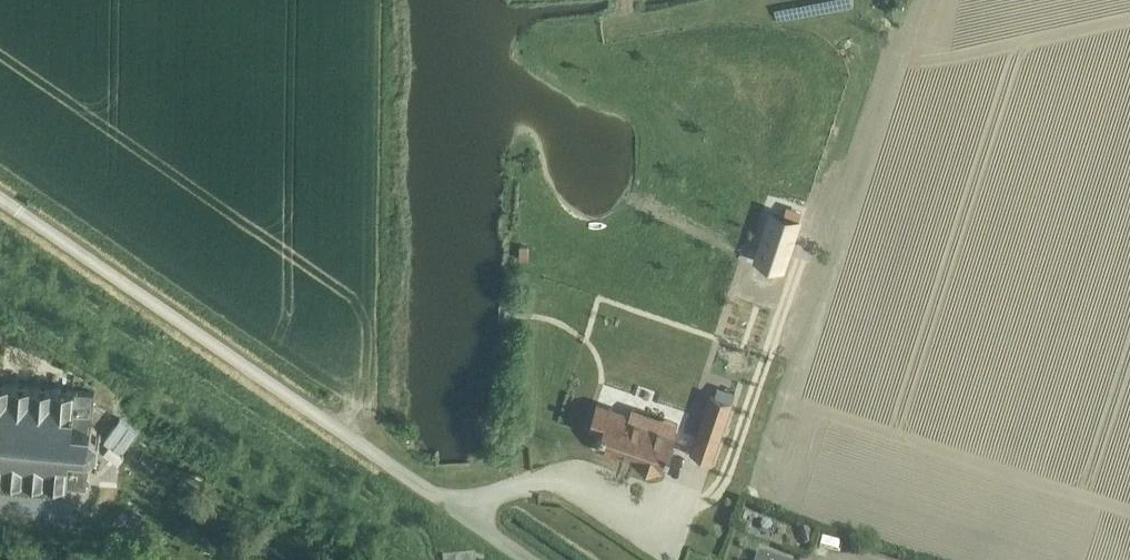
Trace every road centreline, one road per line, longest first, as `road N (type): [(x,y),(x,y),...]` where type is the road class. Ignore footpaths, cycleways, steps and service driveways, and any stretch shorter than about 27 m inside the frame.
road 1 (unclassified): [(520,559),(18,213)]

